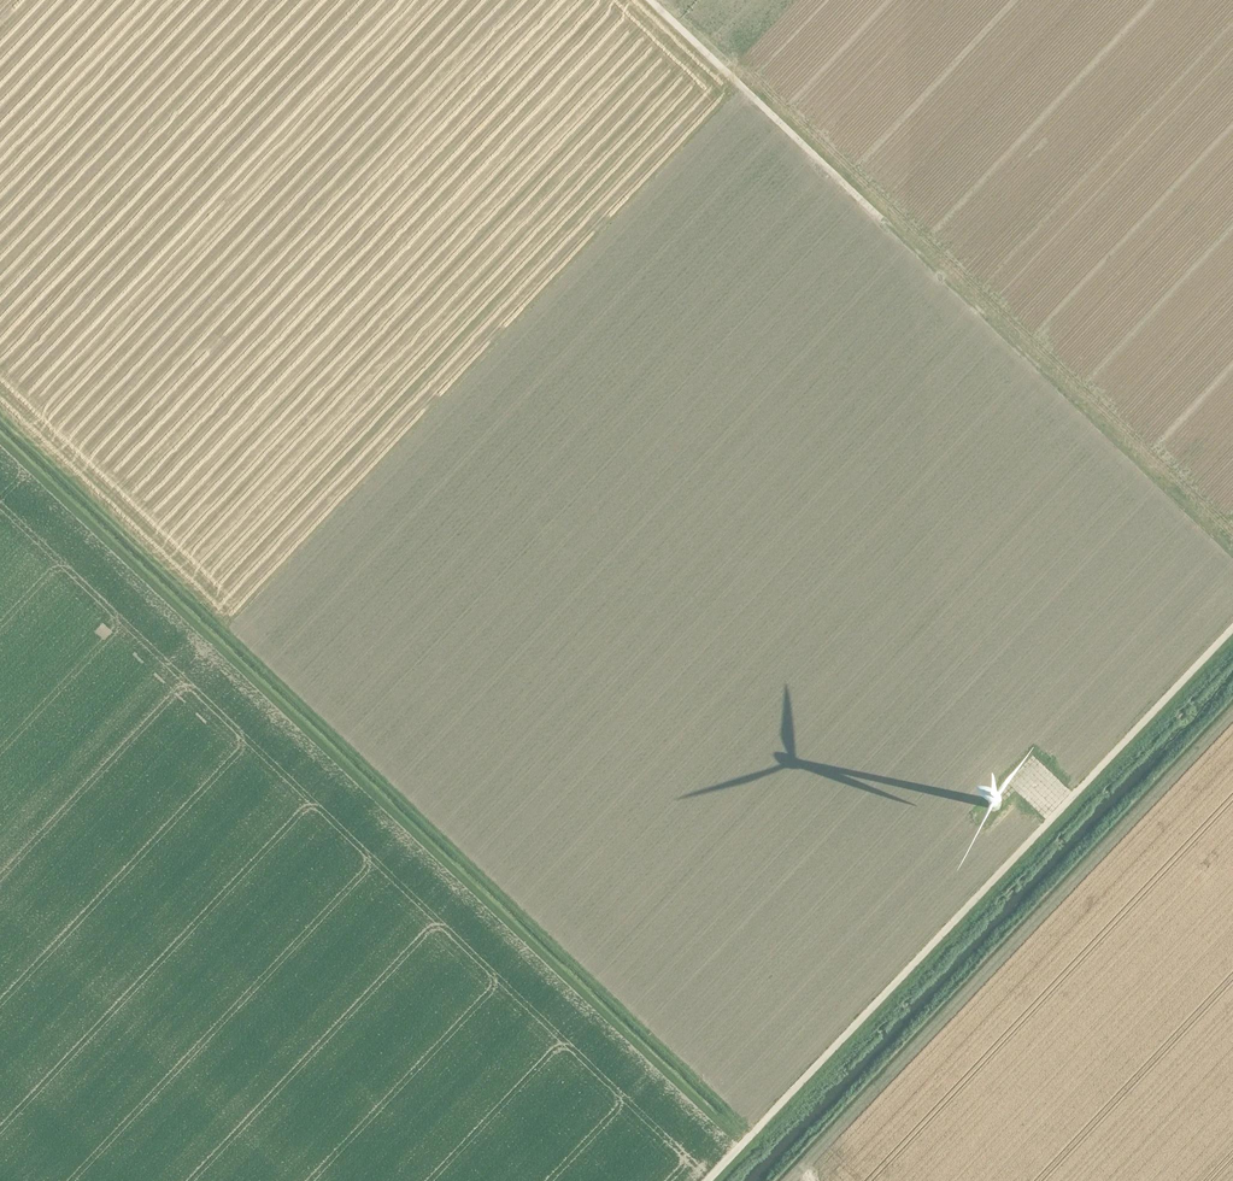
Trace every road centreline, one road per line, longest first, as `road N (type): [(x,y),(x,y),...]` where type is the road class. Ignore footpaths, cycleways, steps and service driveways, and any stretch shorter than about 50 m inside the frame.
road 1 (track): [(1232,626),(706,1180)]

